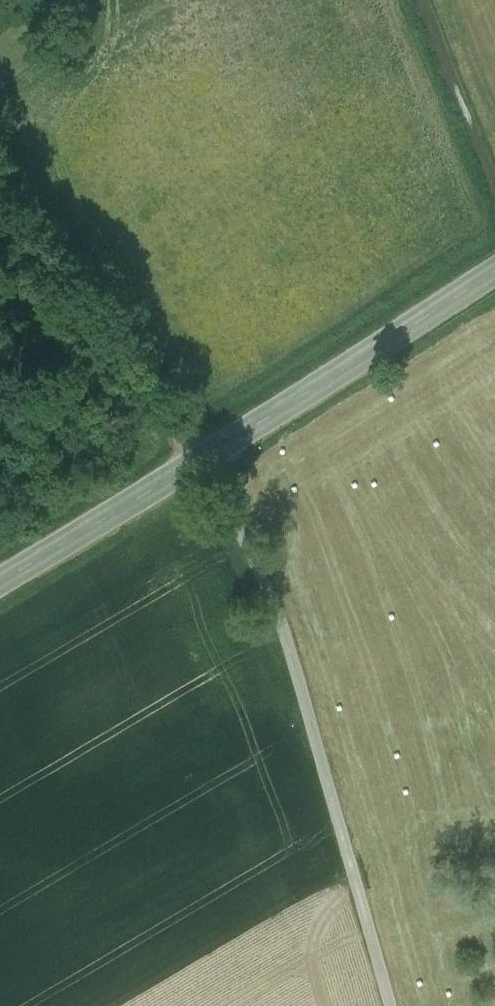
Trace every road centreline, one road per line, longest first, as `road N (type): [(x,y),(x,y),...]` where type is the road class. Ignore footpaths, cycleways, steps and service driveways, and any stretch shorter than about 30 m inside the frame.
road 1 (unclassified): [(200,460),(278,618),(390,1005)]
road 2 (secondary): [(200,460),(494,271)]
road 3 (unclassified): [(0,210),(200,460)]
road 4 (secondary): [(0,582),(200,460)]

